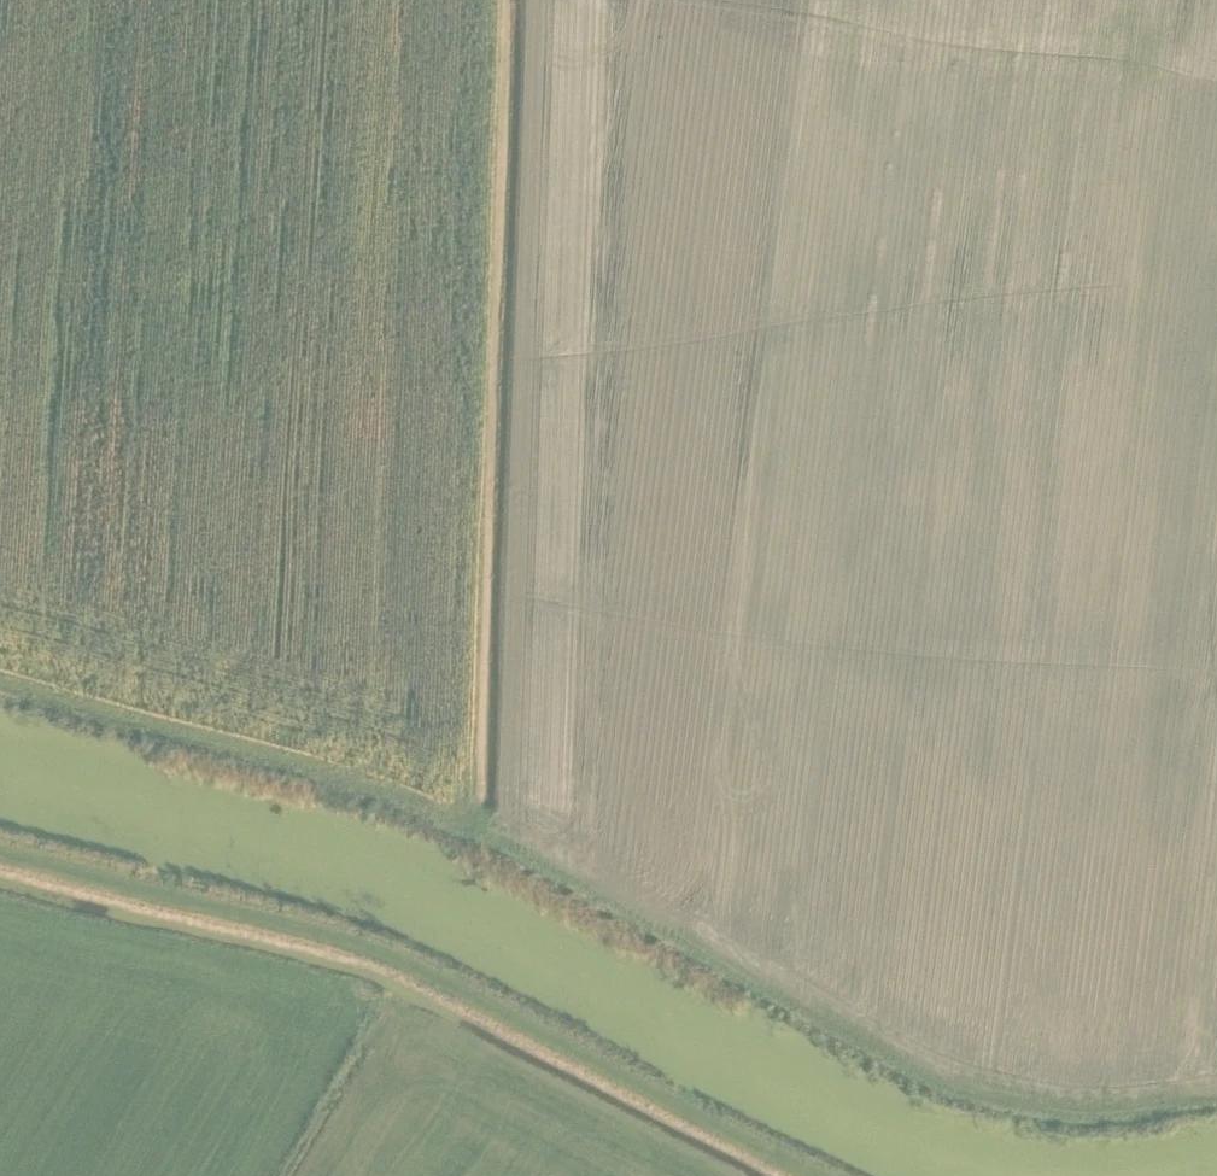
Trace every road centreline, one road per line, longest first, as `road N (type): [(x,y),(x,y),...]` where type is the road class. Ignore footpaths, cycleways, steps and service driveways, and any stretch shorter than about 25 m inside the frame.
road 1 (track): [(0,858),(282,925),(424,973),(805,1175)]

